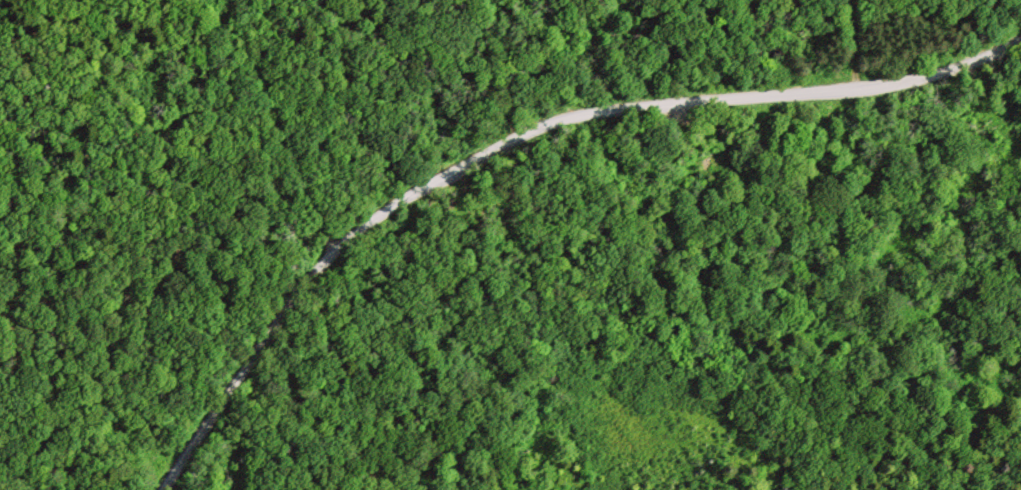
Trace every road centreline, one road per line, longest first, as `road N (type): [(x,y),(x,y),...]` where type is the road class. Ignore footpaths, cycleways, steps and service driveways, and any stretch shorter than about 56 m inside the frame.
road 1 (residential): [(374,219),(567,117),(856,89)]
road 2 (residential): [(163,489),(291,304),(374,219)]
road 3 (track): [(332,255),(263,91),(211,0)]
road 4 (residential): [(856,89),(957,67),(1020,40)]

